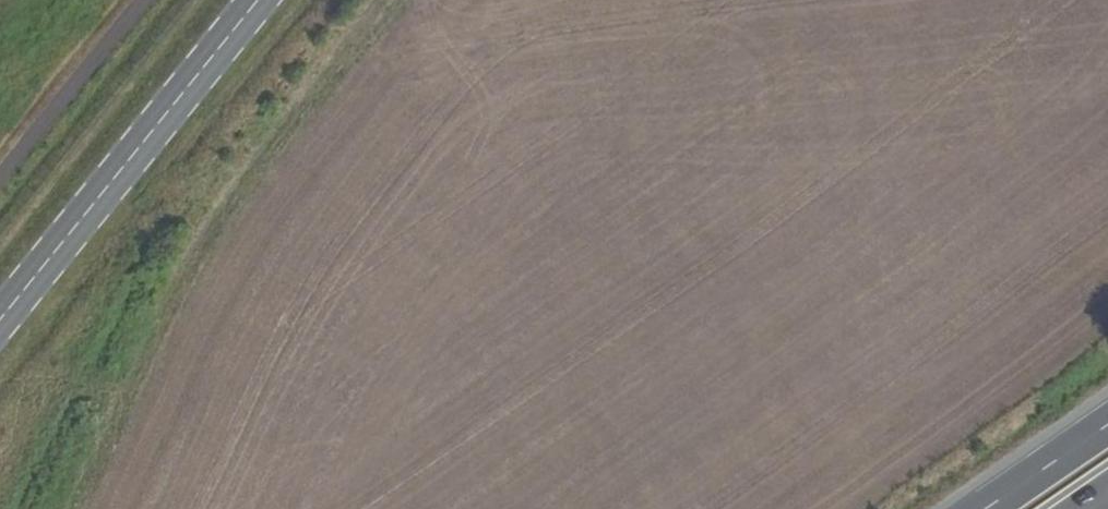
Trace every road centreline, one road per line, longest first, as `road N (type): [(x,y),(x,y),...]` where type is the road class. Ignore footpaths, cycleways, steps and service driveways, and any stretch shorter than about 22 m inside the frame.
road 1 (secondary): [(257,0),(0,328)]
road 2 (trunk): [(1107,423),(984,508)]

